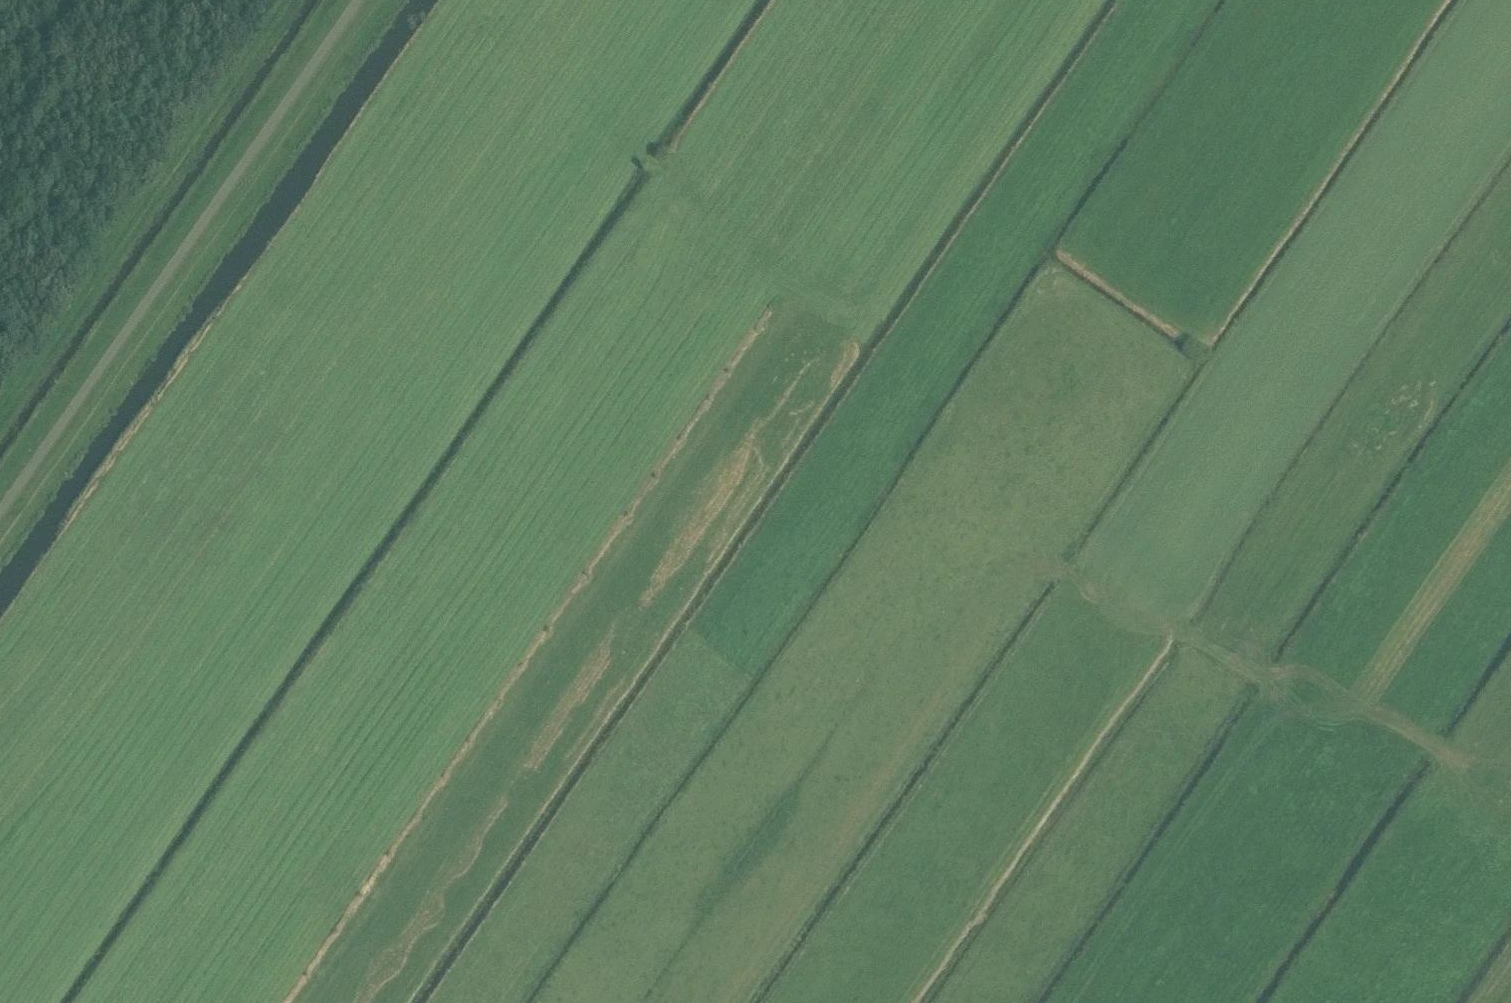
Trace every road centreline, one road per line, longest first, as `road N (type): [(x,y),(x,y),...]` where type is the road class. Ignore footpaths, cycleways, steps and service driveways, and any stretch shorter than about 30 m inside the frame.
road 1 (track): [(298,1002),(737,378)]

